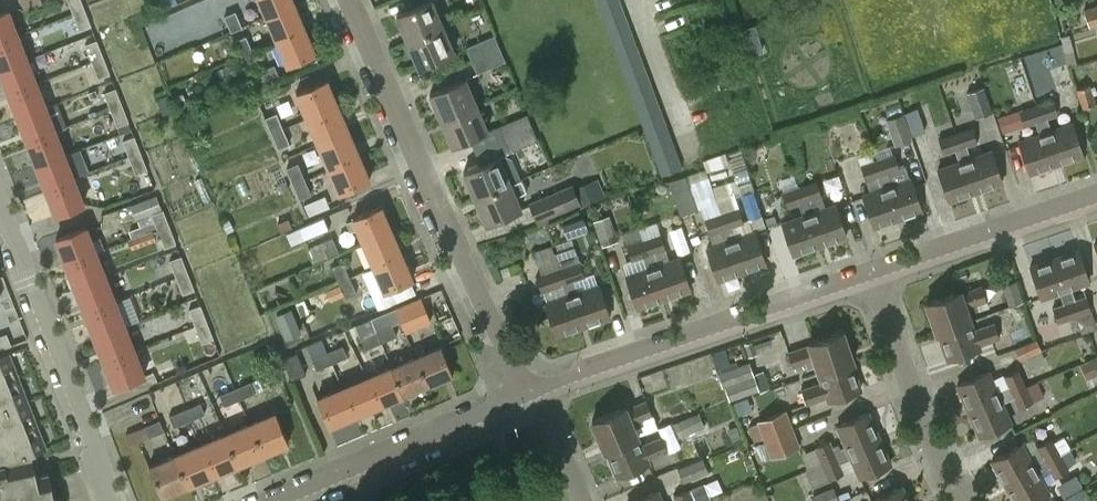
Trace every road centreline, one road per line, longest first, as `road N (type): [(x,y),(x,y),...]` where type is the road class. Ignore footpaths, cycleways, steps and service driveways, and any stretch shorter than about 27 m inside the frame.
road 1 (residential): [(526,394),(352,0)]
road 2 (residential): [(869,276),(535,390)]
road 3 (residential): [(109,500),(0,210)]
road 4 (residential): [(526,394),(278,500)]
road 5 (residential): [(963,500),(869,276)]
road 6 (residential): [(1096,198),(869,276)]
road 7 (residential): [(581,500),(535,390)]

